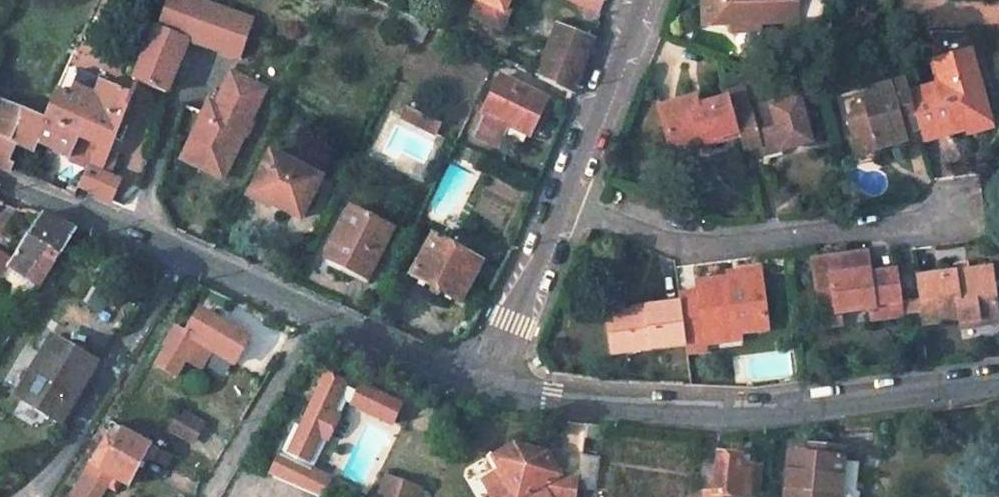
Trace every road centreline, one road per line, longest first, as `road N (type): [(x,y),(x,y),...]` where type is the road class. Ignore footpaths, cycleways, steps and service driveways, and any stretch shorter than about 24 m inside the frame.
road 1 (residential): [(485,382),(419,362),(0,178)]
road 2 (residential): [(998,381),(730,411),(599,403),(485,382)]
road 3 (residential): [(564,200),(656,239),(706,249),(941,218)]
road 4 (residential): [(564,200),(642,0)]
road 5 (residential): [(485,382),(564,200)]

